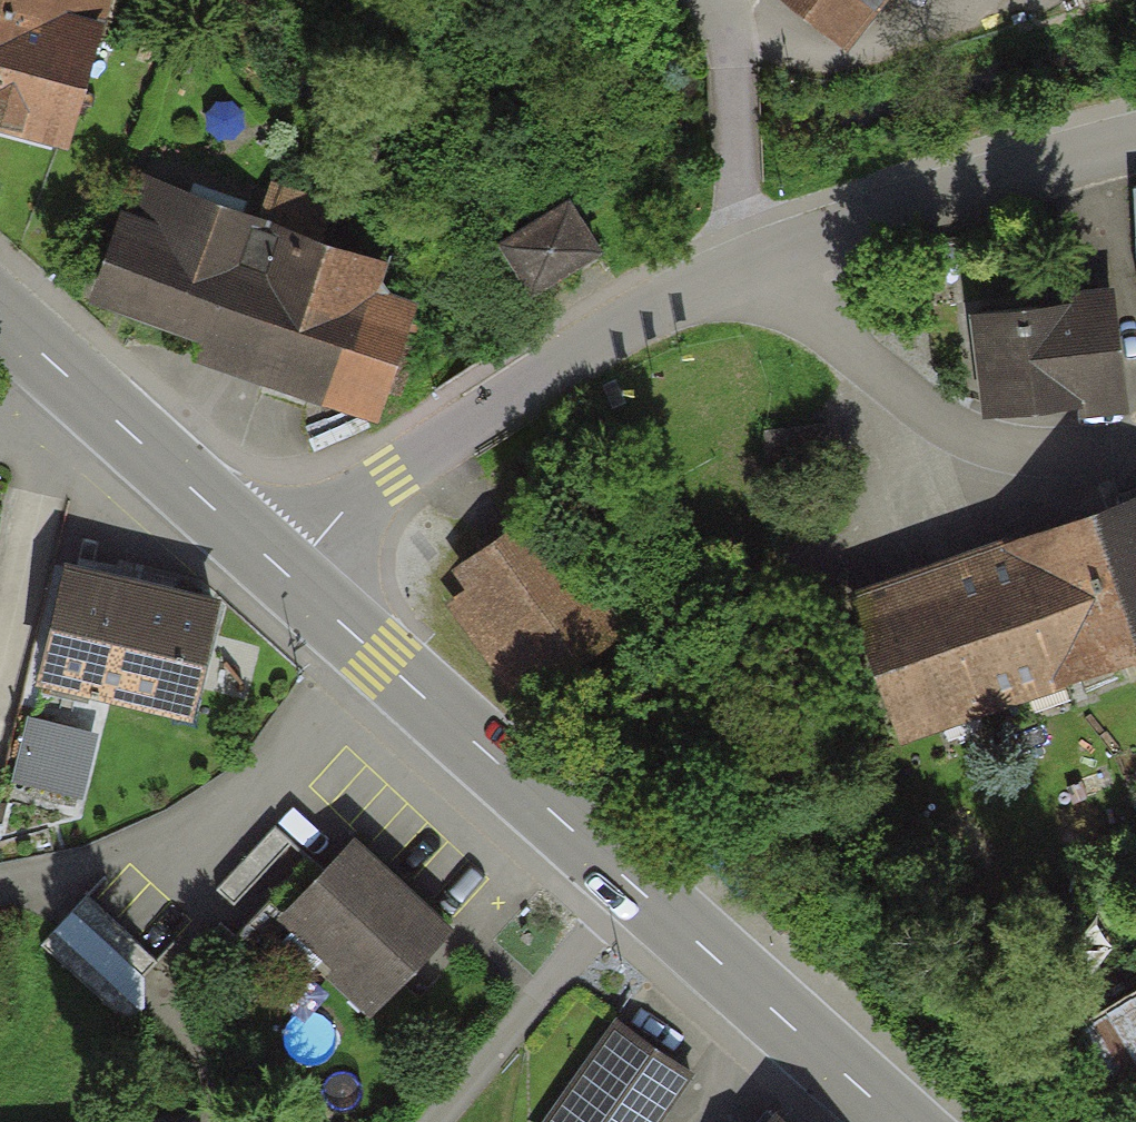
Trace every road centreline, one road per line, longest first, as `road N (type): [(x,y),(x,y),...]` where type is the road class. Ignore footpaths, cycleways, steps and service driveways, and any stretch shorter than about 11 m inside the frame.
road 1 (secondary): [(285,573),(898,1121)]
road 2 (residential): [(763,262),(574,353),(343,512),(285,573)]
road 3 (residential): [(1135,146),(1017,176),(763,262)]
road 4 (secondary): [(0,316),(285,573)]
road 5 (residential): [(711,0),(732,67),(739,200),(763,262)]

